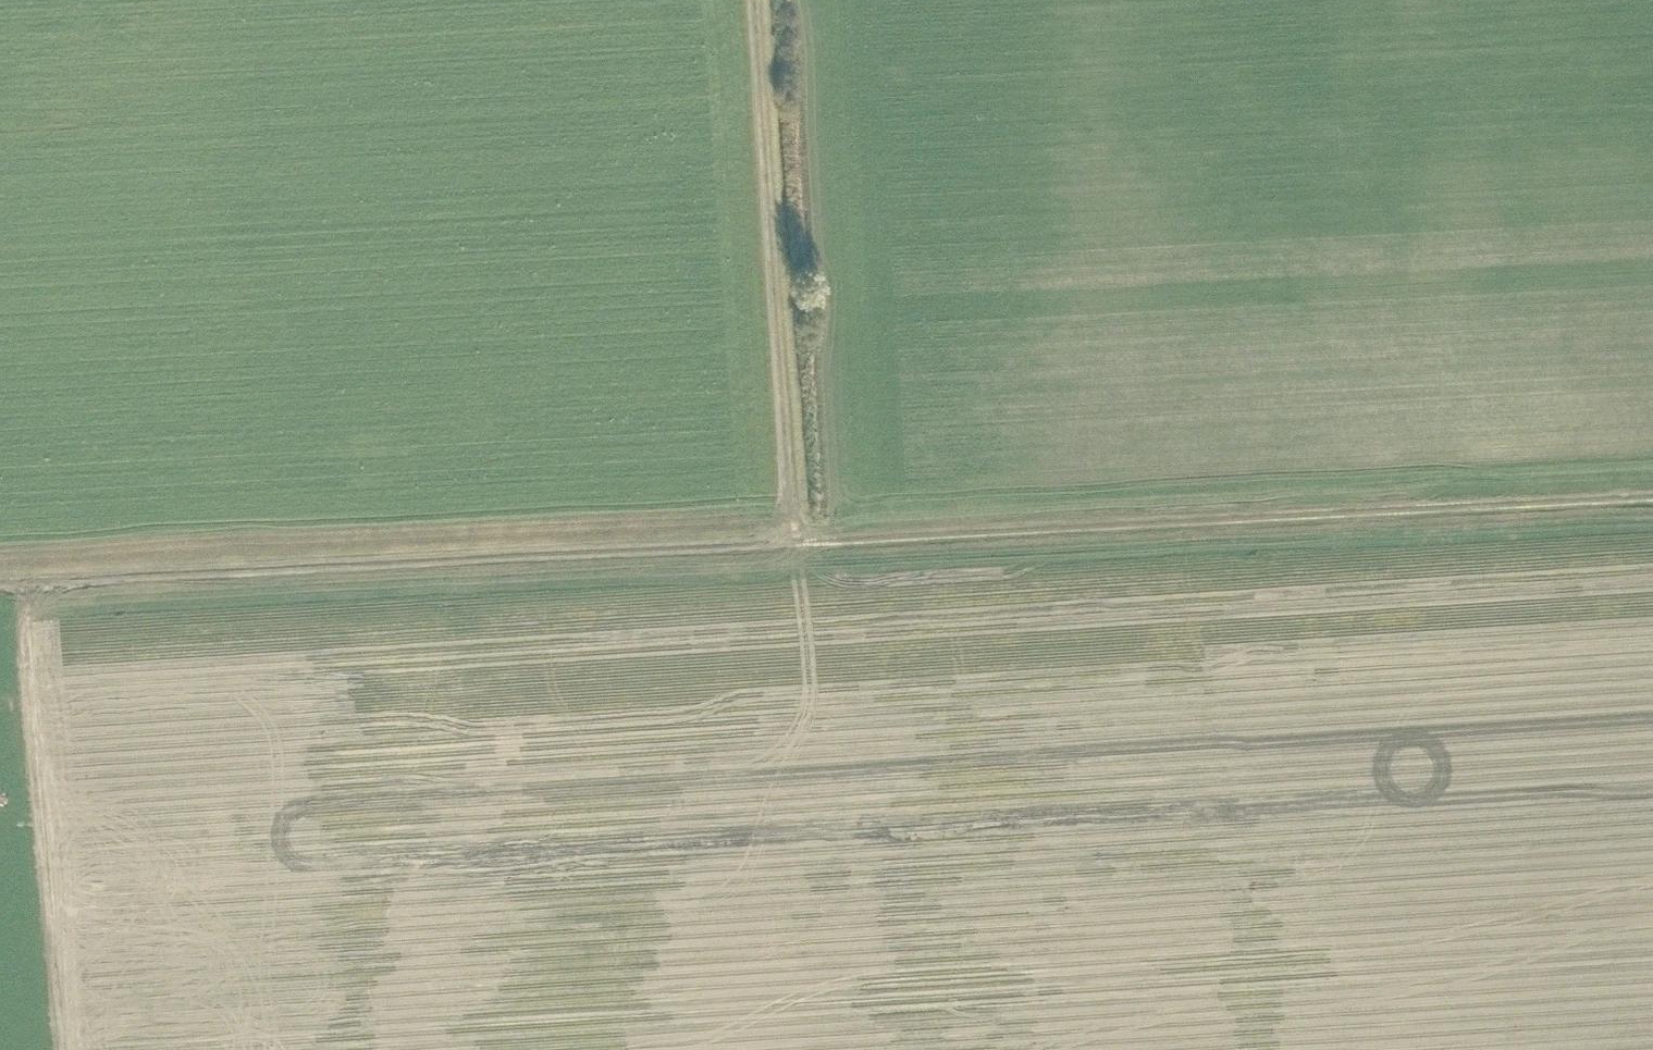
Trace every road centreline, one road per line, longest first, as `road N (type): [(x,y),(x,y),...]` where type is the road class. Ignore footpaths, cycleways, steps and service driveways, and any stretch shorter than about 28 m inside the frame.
road 1 (track): [(1652,496),(0,580)]

